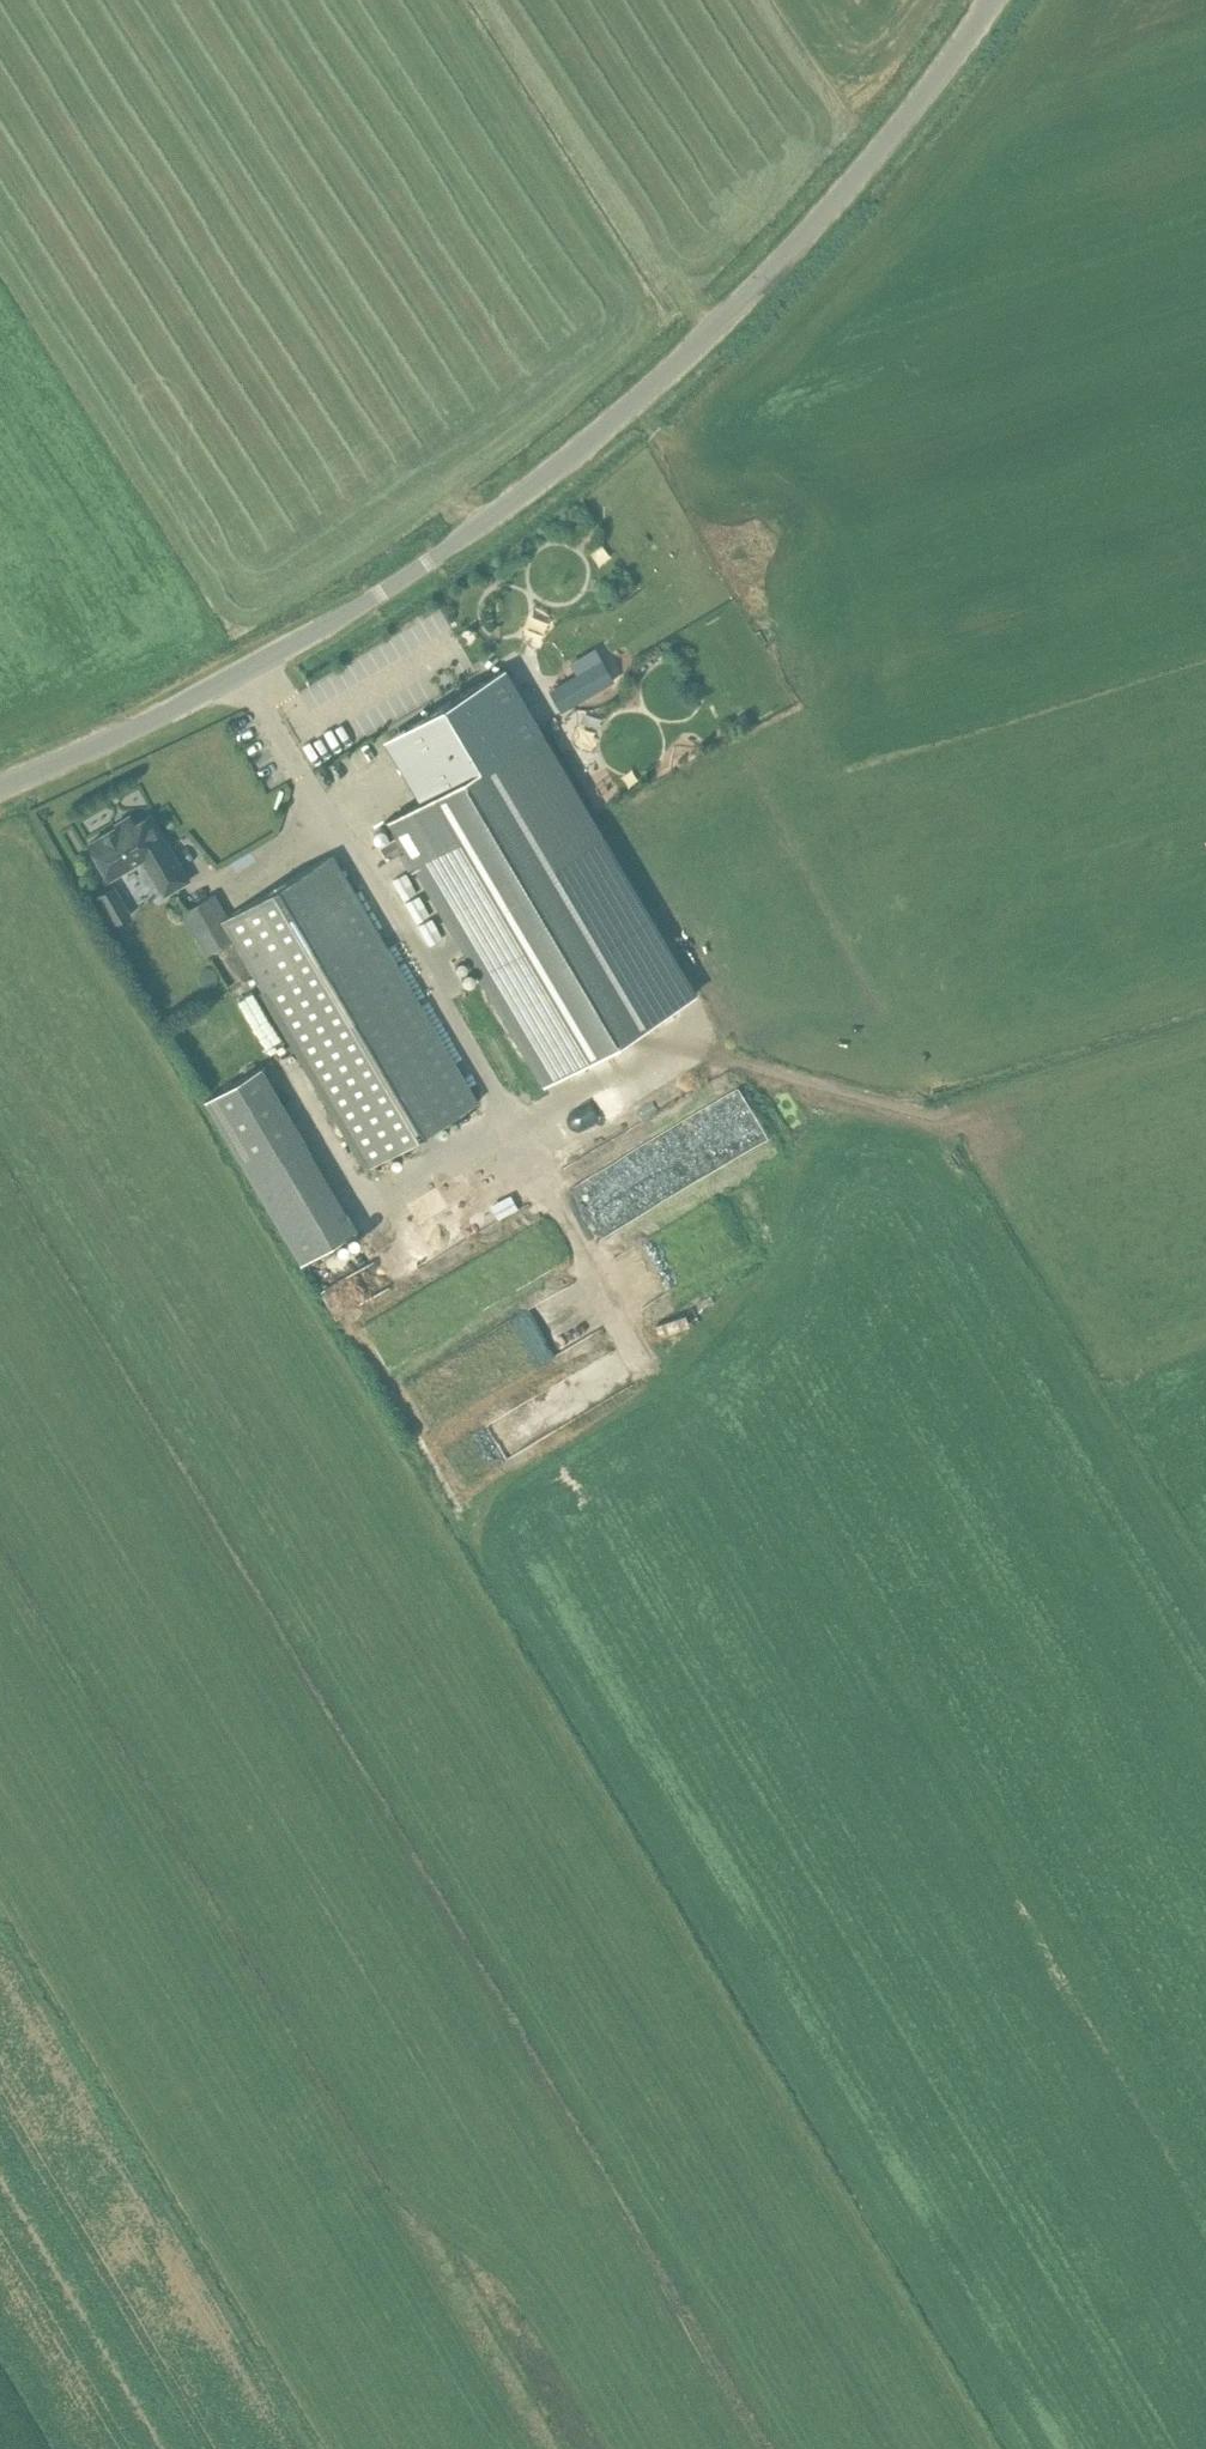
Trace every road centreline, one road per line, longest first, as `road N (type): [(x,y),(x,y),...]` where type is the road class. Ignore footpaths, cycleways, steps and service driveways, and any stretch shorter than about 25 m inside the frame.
road 1 (unclassified): [(0,784),(200,693),(402,579),(496,512),(643,393),(822,215),(988,0)]

